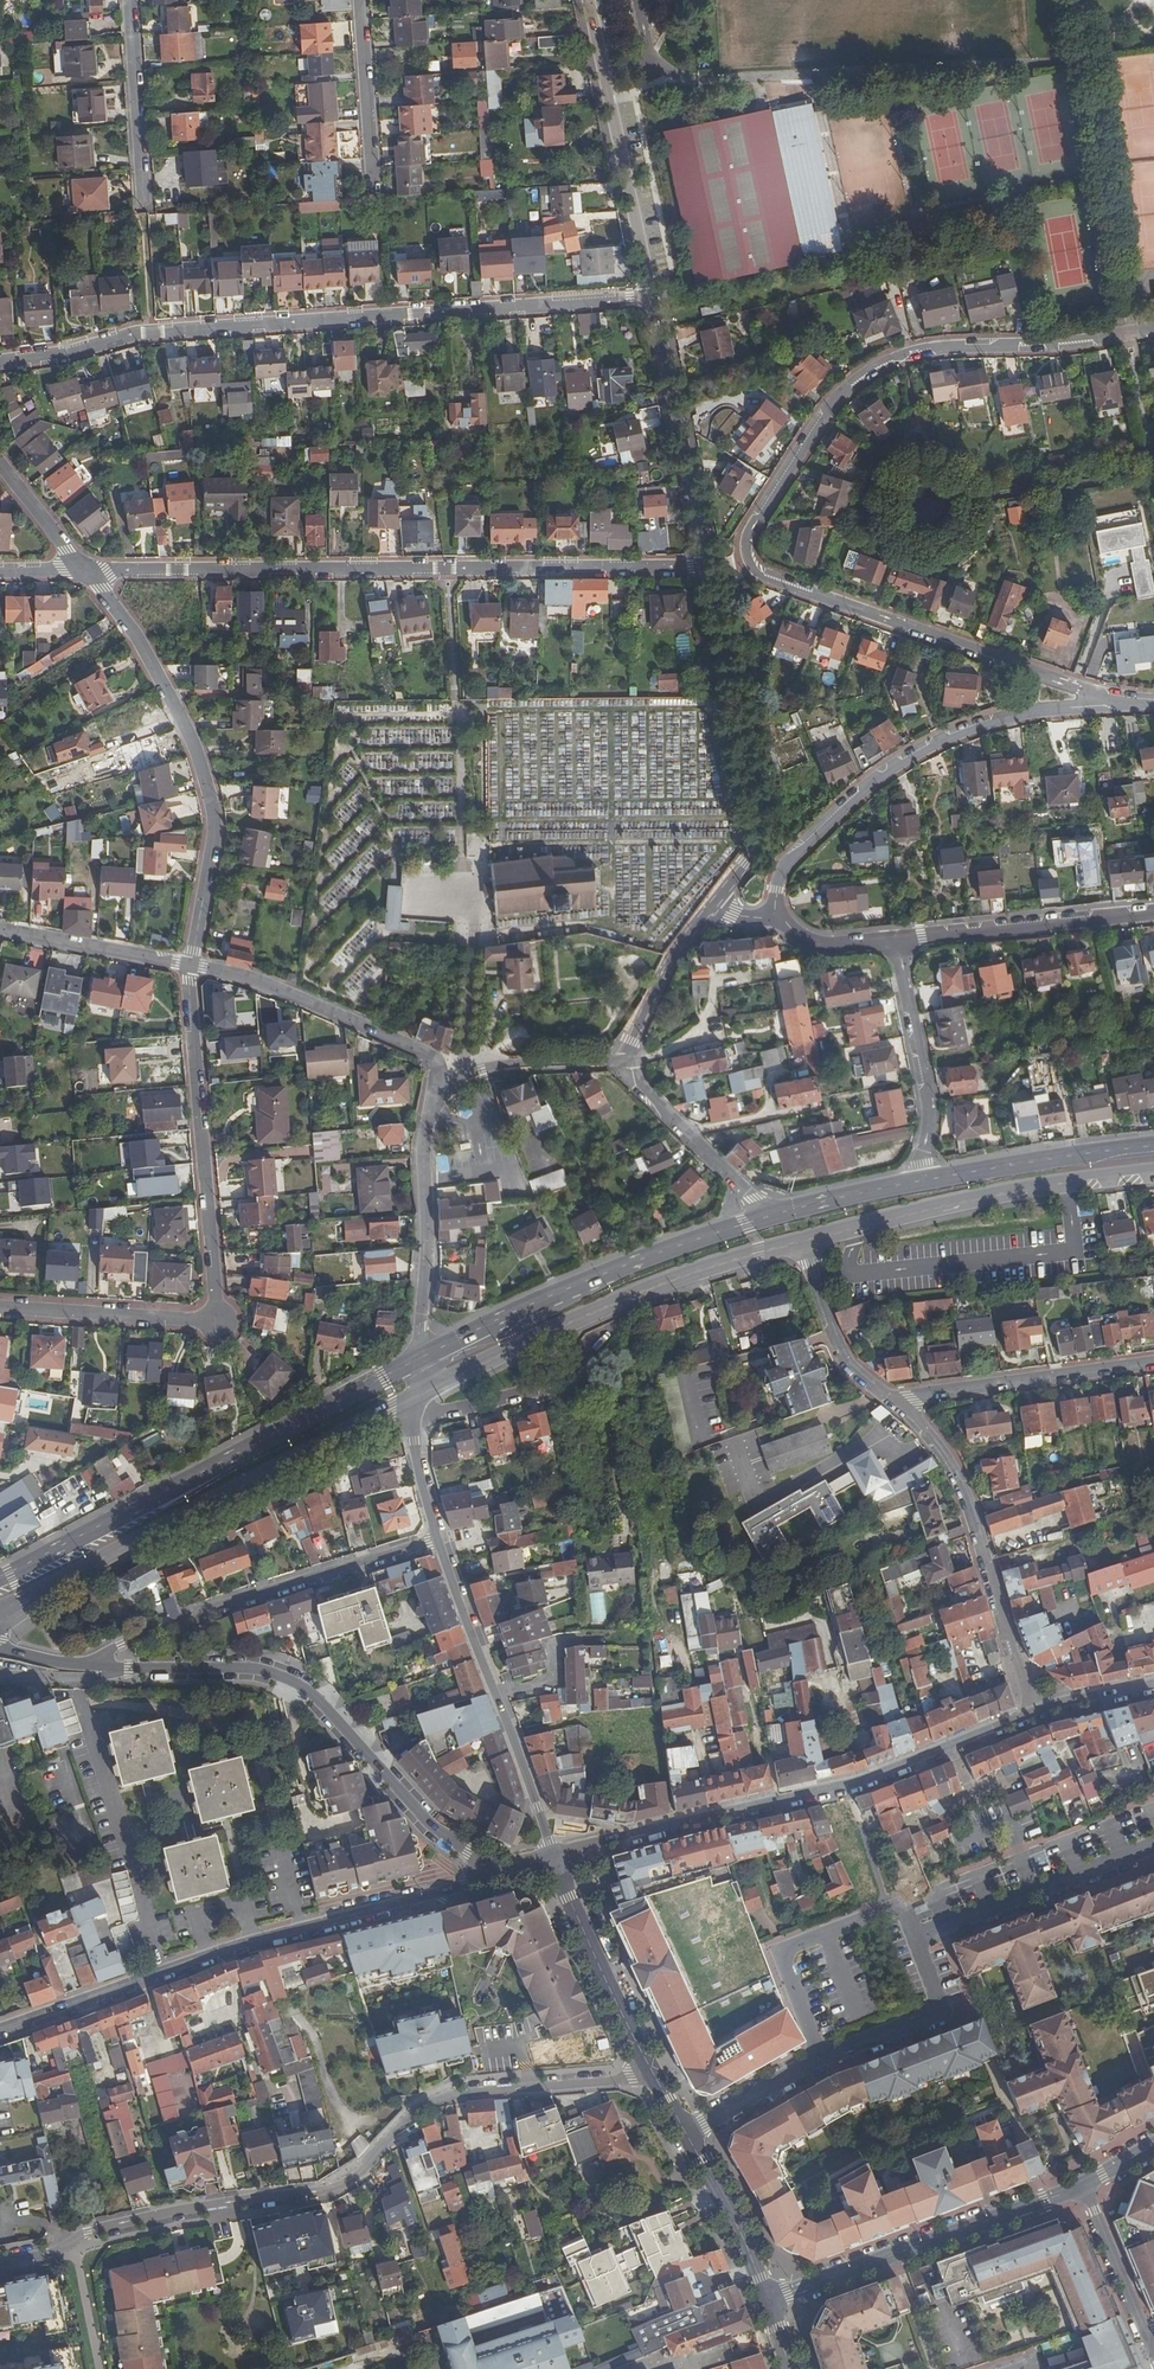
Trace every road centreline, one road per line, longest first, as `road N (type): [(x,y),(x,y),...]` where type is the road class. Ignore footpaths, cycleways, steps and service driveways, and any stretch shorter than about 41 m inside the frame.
road 1 (residential): [(1153,331),(1075,344),(950,347),(885,364),(833,402),(751,536),(756,568),(773,581),(1037,678)]
road 2 (residential): [(648,2067),(609,2085),(423,2104),(404,2115),(343,2185),(326,2192),(89,2233),(52,2255),(0,2263)]
road 3 (residential): [(0,363),(144,333),(651,299)]
road 4 (residential): [(83,573),(708,566)]
road 5 (residential): [(1153,1842),(915,1939),(938,2002),(932,2016),(807,2062),(688,2132)]
road 6 (residential): [(192,966),(219,1321),(0,1309)]
road 7 (tertiary): [(0,2026),(202,1955),(511,1871)]
road 8 (residential): [(511,1871),(450,1842),(421,1817),(299,1687),(247,1669),(76,1663)]
road 9 (residential): [(554,1858),(843,1783),(1032,1712)]
road 10 (primary): [(418,1357),(0,1577)]
road 11 (primary): [(0,1613),(416,1393)]
road 12 (residential): [(192,966),(215,836),(205,774),(139,640),(83,573)]
road 13 (primary): [(416,1393),(662,1285),(800,1242)]
road 14 (residential): [(438,1537),(261,1592),(76,1663)]
road 15 (primary): [(772,1215),(614,1270),(418,1357)]
road 16 (residential): [(708,566),(757,827),(745,863),(710,910)]
road 17 (primary): [(800,1242),(978,1196),(1153,1168)]
road 18 (residential): [(774,917),(788,859),(876,777),(955,733),(1034,711)]
road 19 (residential): [(438,1537),(554,1858)]
road 20 (residential): [(1032,1712),(972,1512),(945,1458),(899,1404)]
road 21 (residential): [(768,2300),(1084,2183)]
road 22 (residential): [(651,299),(588,0)]
road 23 (residential): [(192,966),(297,997),(428,1055),(439,1069),(437,1098)]
road 24 (residential): [(651,299),(708,566)]
road 25 (residential): [(437,1098),(425,1137),(429,1237),(418,1357)]
road 26 (residential): [(896,940),(1153,914)]
road 27 (residential): [(899,1404),(1153,1362)]
road 28 (residential): [(896,940),(929,1106),(921,1182)]
road 29 (residential): [(412,892),(473,896),(461,1078)]
road 30 (primary): [(1153,1148),(921,1182)]
road 31 (tertiary): [(554,1858),(648,2067)]
road 32 (residential): [(414,1418),(541,1390),(571,1371),(604,1333)]
road 33 (residential): [(131,0),(147,214)]
road 34 (residential): [(772,1215),(626,1062)]
road 35 (residential): [(375,197),(362,0)]
road 36 (residential): [(0,931),(192,966)]
road 37 (residential): [(899,1404),(845,1356),(800,1242)]
road 38 (tertiary): [(688,2132),(768,2300)]
road 39 (residential): [(710,910),(661,977),(626,1062)]
road 40 (residential): [(626,1062),(484,1070),(461,1078)]
road 41 (residential): [(1084,2183),(1146,2334)]
road 42 (primary): [(921,1182),(772,1215)]
road 43 (residential): [(0,464),(83,573)]
road 44 (residential): [(774,917),(801,942),(896,940)]
road 45 (residential): [(1032,1712),(1153,1682)]
road 46 (residential): [(414,1418),(438,1537)]

